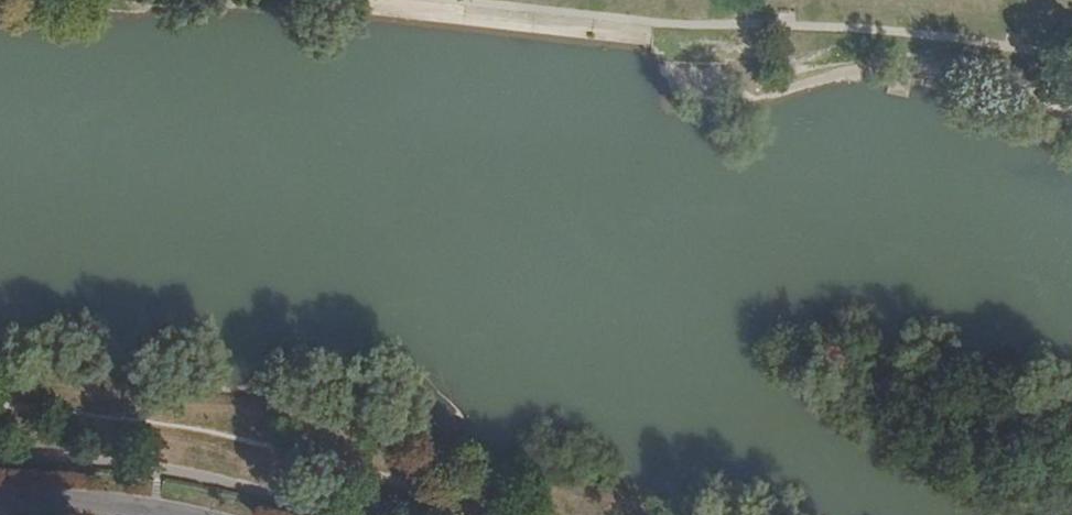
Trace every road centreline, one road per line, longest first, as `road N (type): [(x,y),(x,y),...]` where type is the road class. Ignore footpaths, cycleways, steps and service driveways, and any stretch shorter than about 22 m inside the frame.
road 1 (residential): [(0,498),(174,514)]

